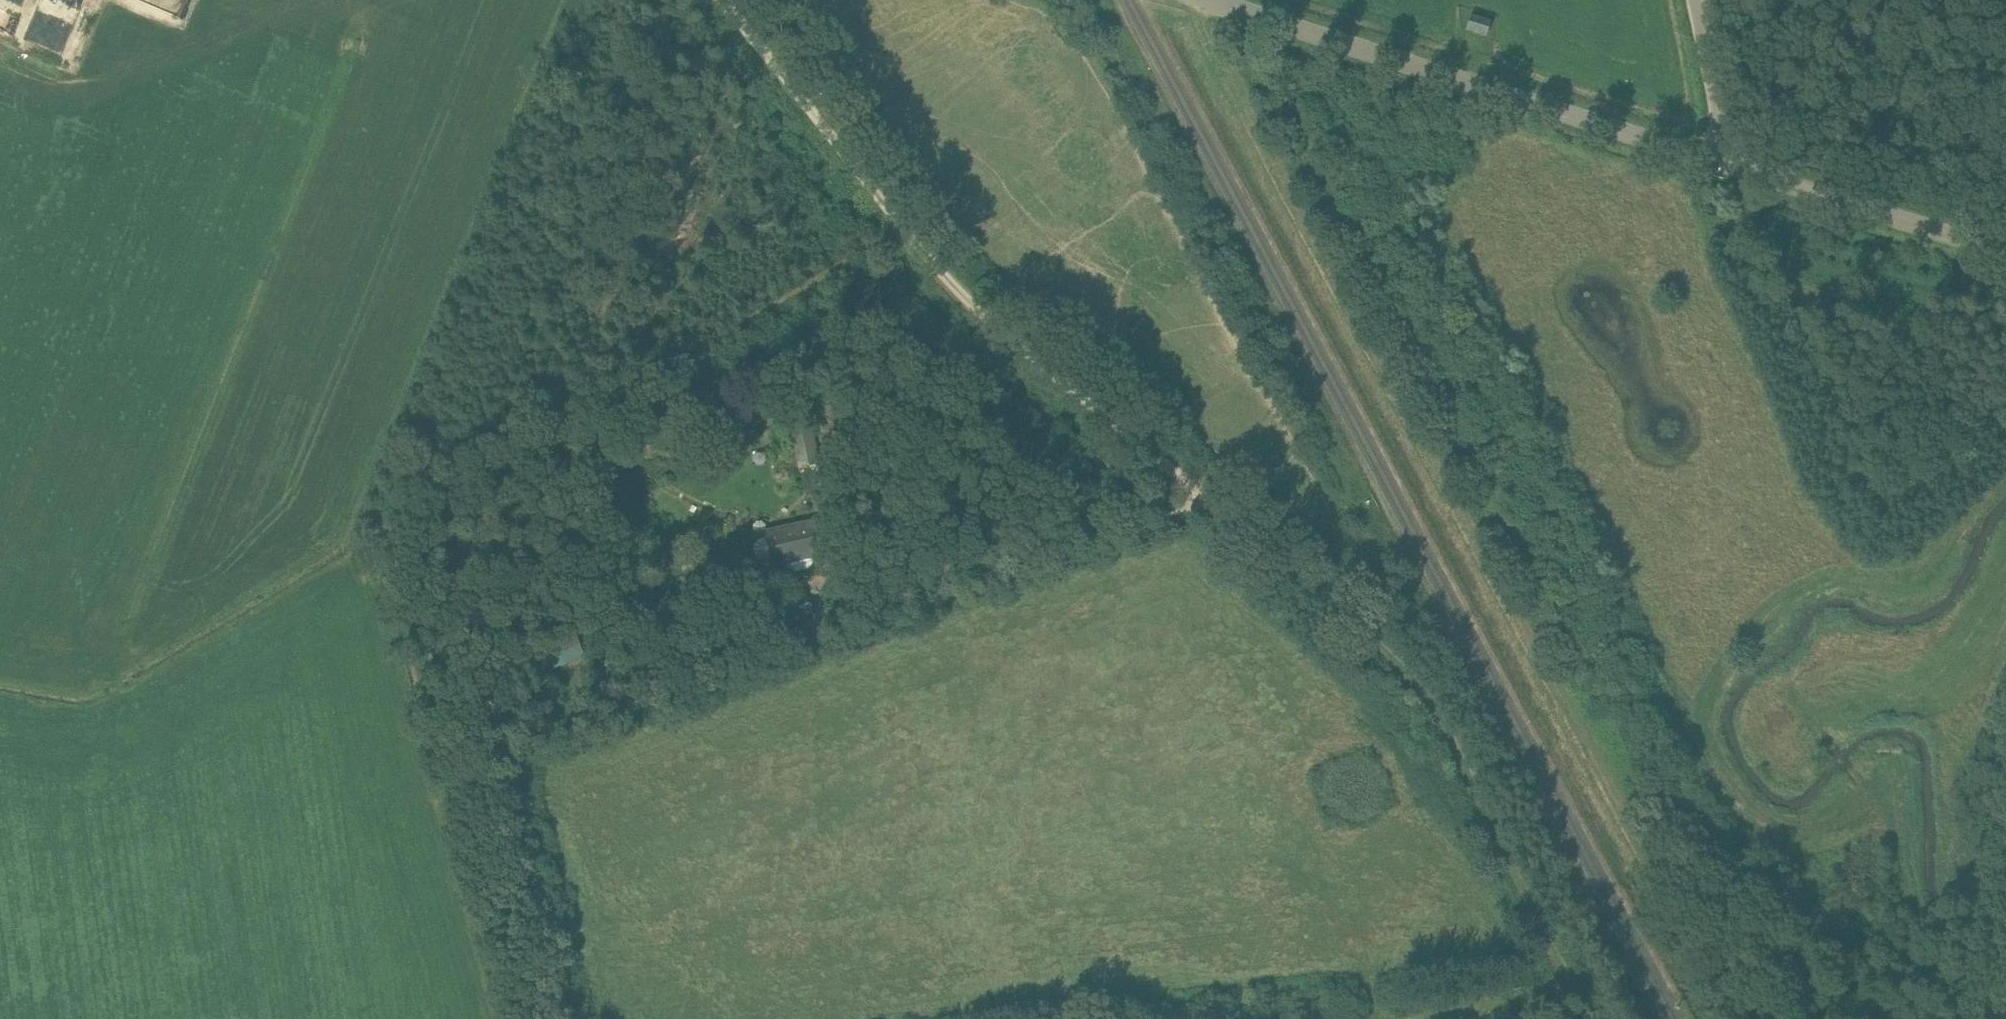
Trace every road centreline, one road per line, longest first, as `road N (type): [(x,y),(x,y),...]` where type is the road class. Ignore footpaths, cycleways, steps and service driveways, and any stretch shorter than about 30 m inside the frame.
road 1 (track): [(724,0),(962,283),(1162,469),(1413,678),(1570,974)]
road 2 (unclassified): [(1733,164),(1213,0)]
road 3 (unclassified): [(1733,164),(2005,250)]
road 4 (track): [(1570,974),(1538,991),(1384,1012)]
road 5 (unclassified): [(1733,164),(1695,0)]

